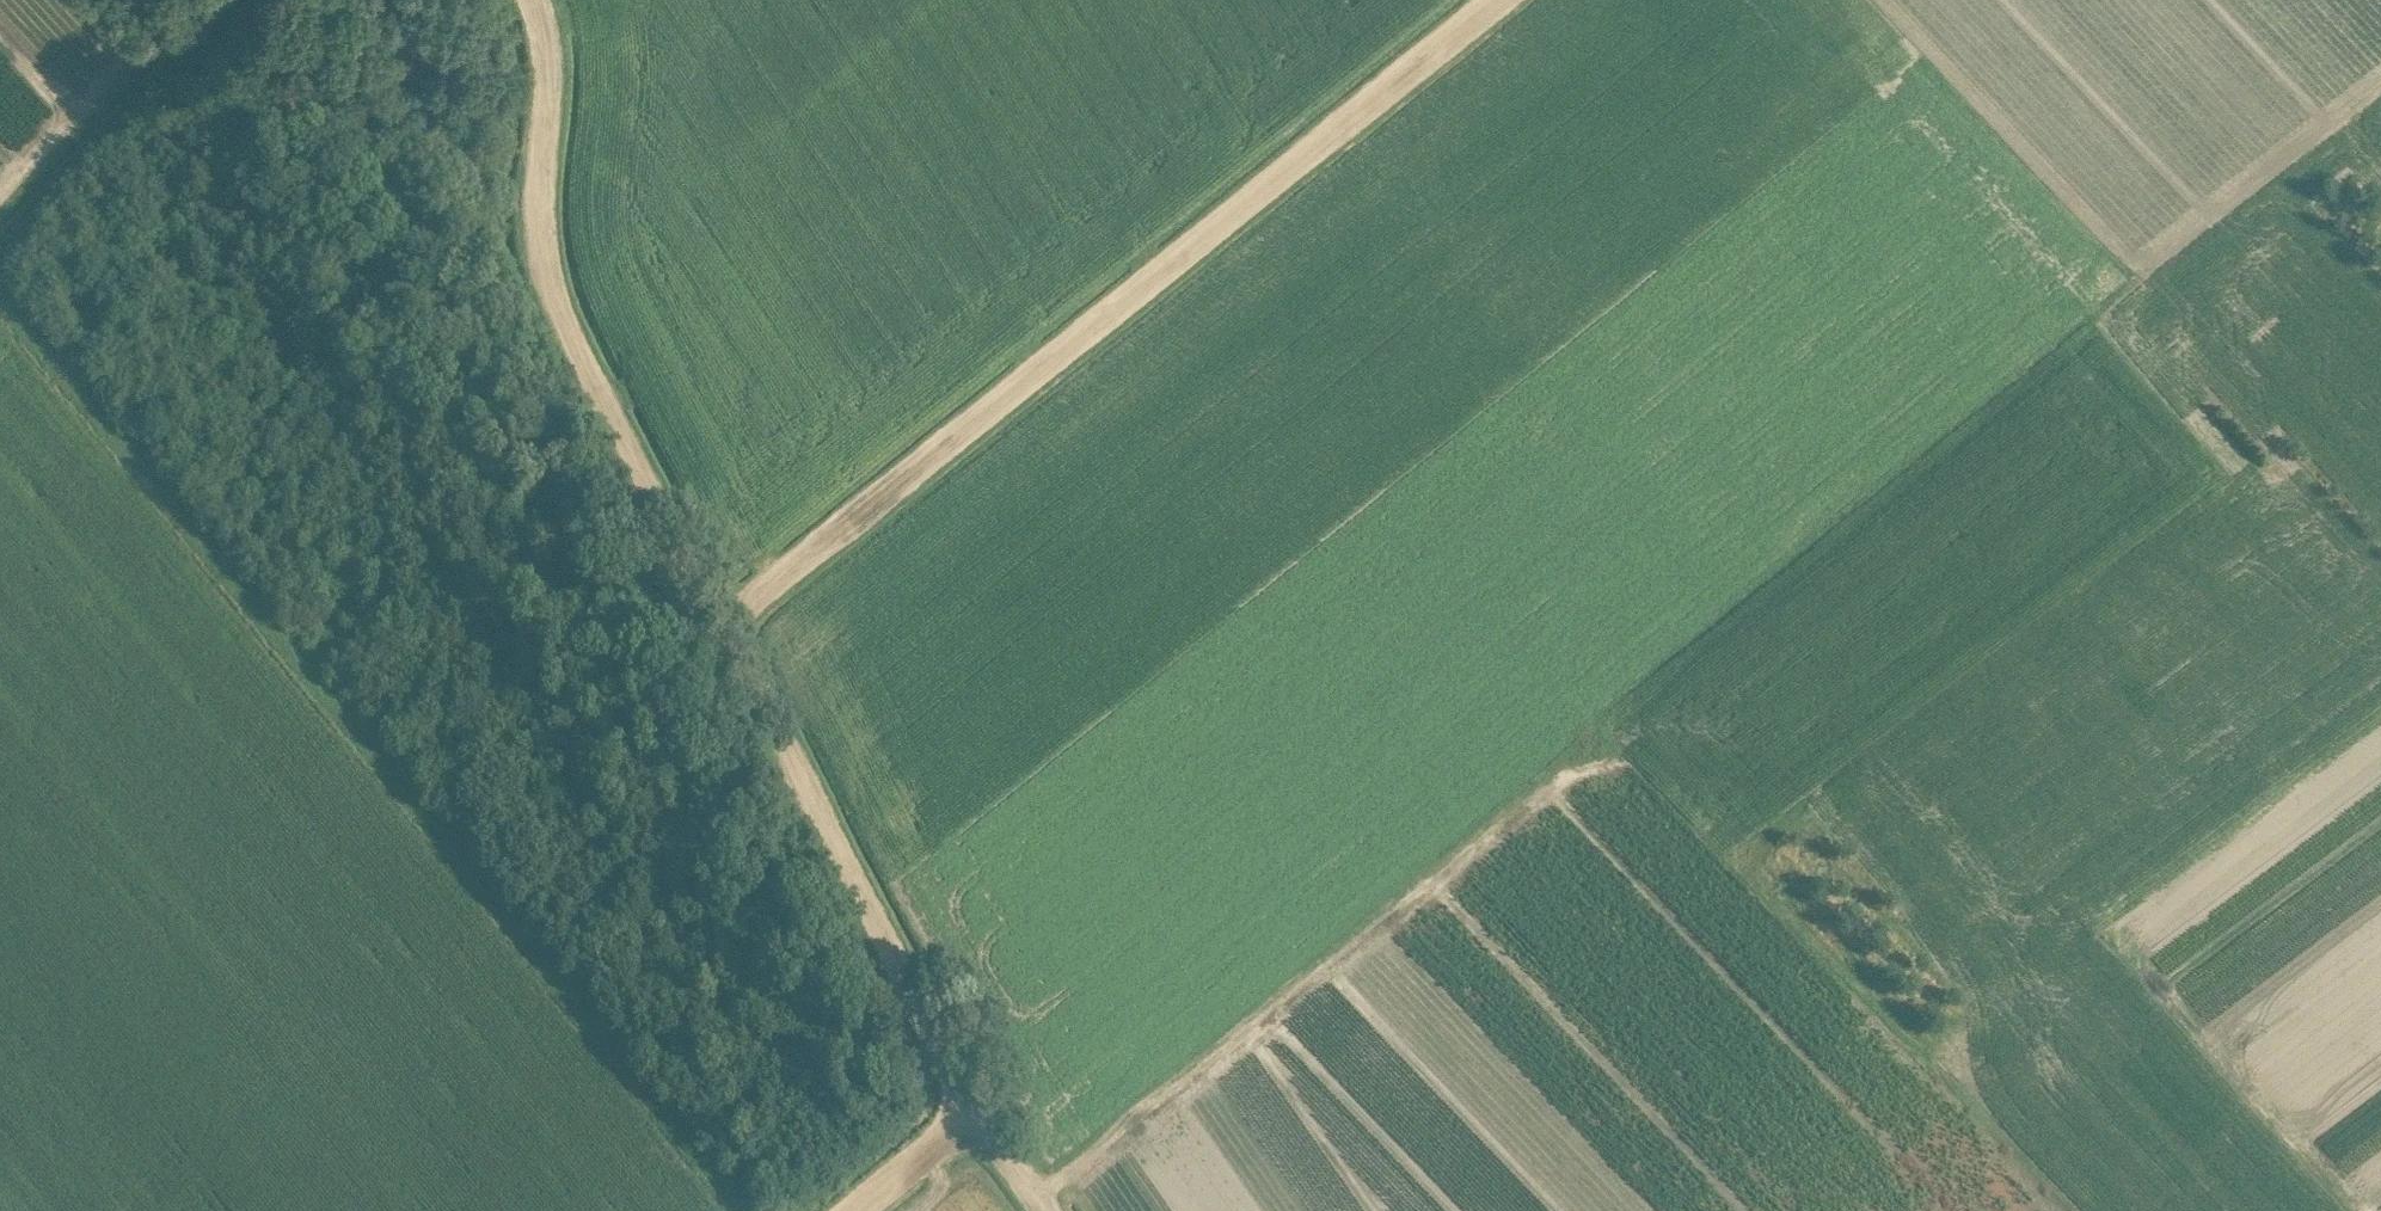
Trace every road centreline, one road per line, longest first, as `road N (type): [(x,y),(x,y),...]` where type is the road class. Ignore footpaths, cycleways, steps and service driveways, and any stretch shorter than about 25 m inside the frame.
road 1 (track): [(725,620),(1500,0)]
road 2 (track): [(2087,1210),(1941,1056),(2380,722)]
road 3 (track): [(532,0),(545,116),(539,204),(560,313),(725,620)]
road 4 (track): [(725,620),(979,1115)]
road 5 (track): [(979,1115),(858,1210)]

